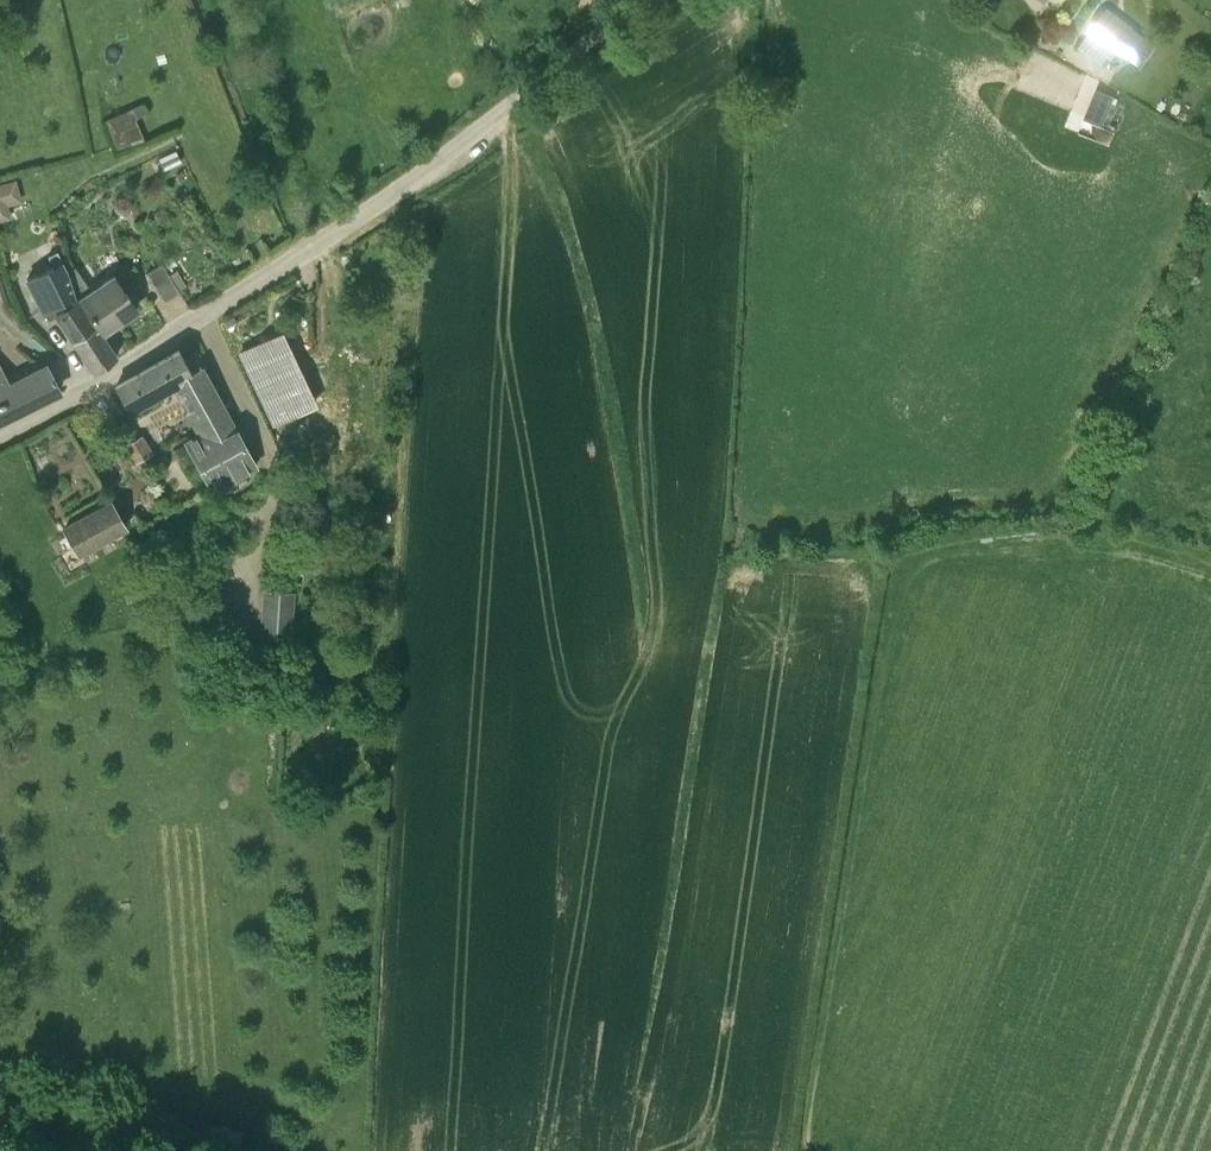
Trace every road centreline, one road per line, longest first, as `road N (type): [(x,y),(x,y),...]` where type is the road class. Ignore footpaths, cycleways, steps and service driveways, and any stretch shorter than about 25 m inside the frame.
road 1 (unclassified): [(0,434),(73,398),(322,239),(649,0)]

